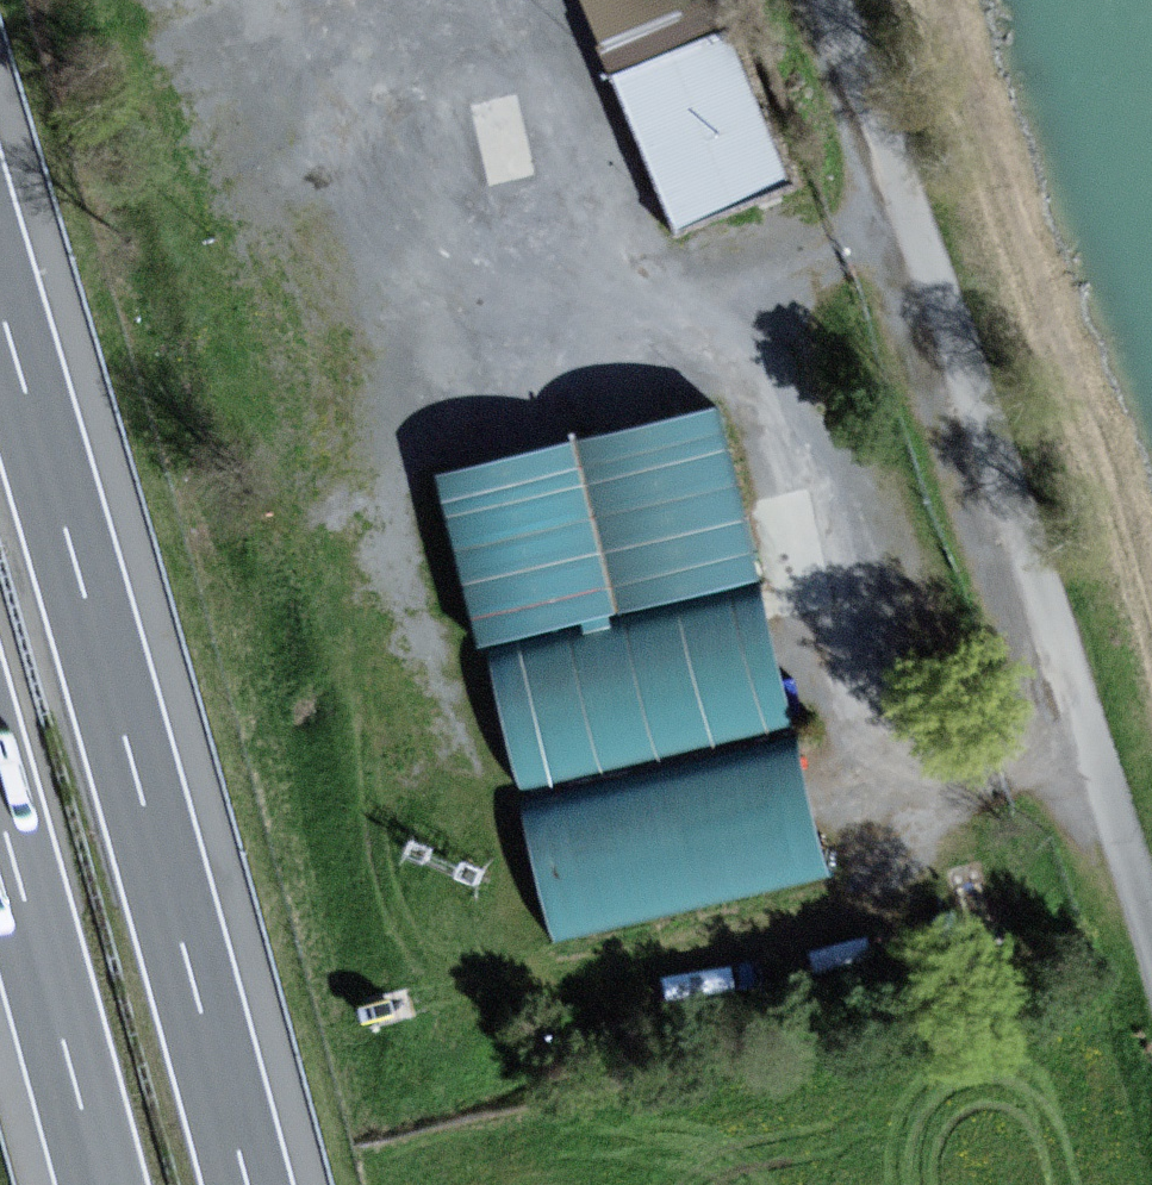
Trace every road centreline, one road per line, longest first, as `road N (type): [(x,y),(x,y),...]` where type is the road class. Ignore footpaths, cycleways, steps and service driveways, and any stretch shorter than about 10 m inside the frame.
road 1 (unclassified): [(824,0),(917,226),(1107,767),(1151,936)]
road 2 (motorway): [(248,1184),(0,305)]
road 3 (track): [(917,226),(771,283),(696,301),(629,289),(499,0)]
road 4 (track): [(749,288),(849,557),(841,662),(898,856)]
road 5 (motorway): [(0,824),(100,1184)]

